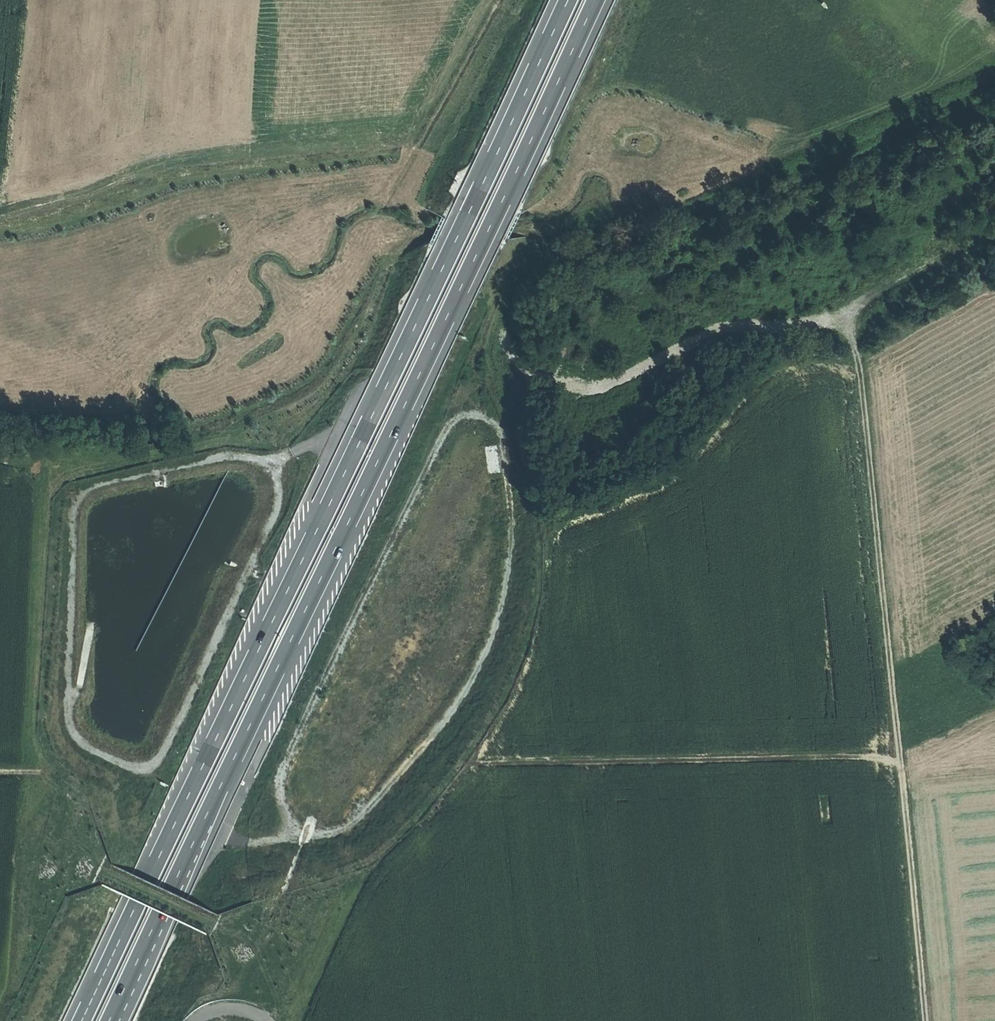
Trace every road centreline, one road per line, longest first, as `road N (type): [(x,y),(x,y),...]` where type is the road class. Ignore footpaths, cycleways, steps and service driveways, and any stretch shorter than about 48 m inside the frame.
road 1 (motorway): [(112,1020),(594,0)]
road 2 (motorway): [(563,0),(84,1020)]
road 3 (track): [(994,223),(916,264),(844,316),(861,372),(928,1020)]
road 4 (track): [(486,0),(412,134),(167,163),(0,219)]
road 5 (track): [(111,875),(232,927),(361,881),(428,767),(471,761)]
road 6 (track): [(900,763),(471,761)]
road 7 (track): [(844,316),(716,328),(604,386),(577,387),(527,369),(505,336)]
road 8 (track): [(26,771),(40,465),(0,456)]

